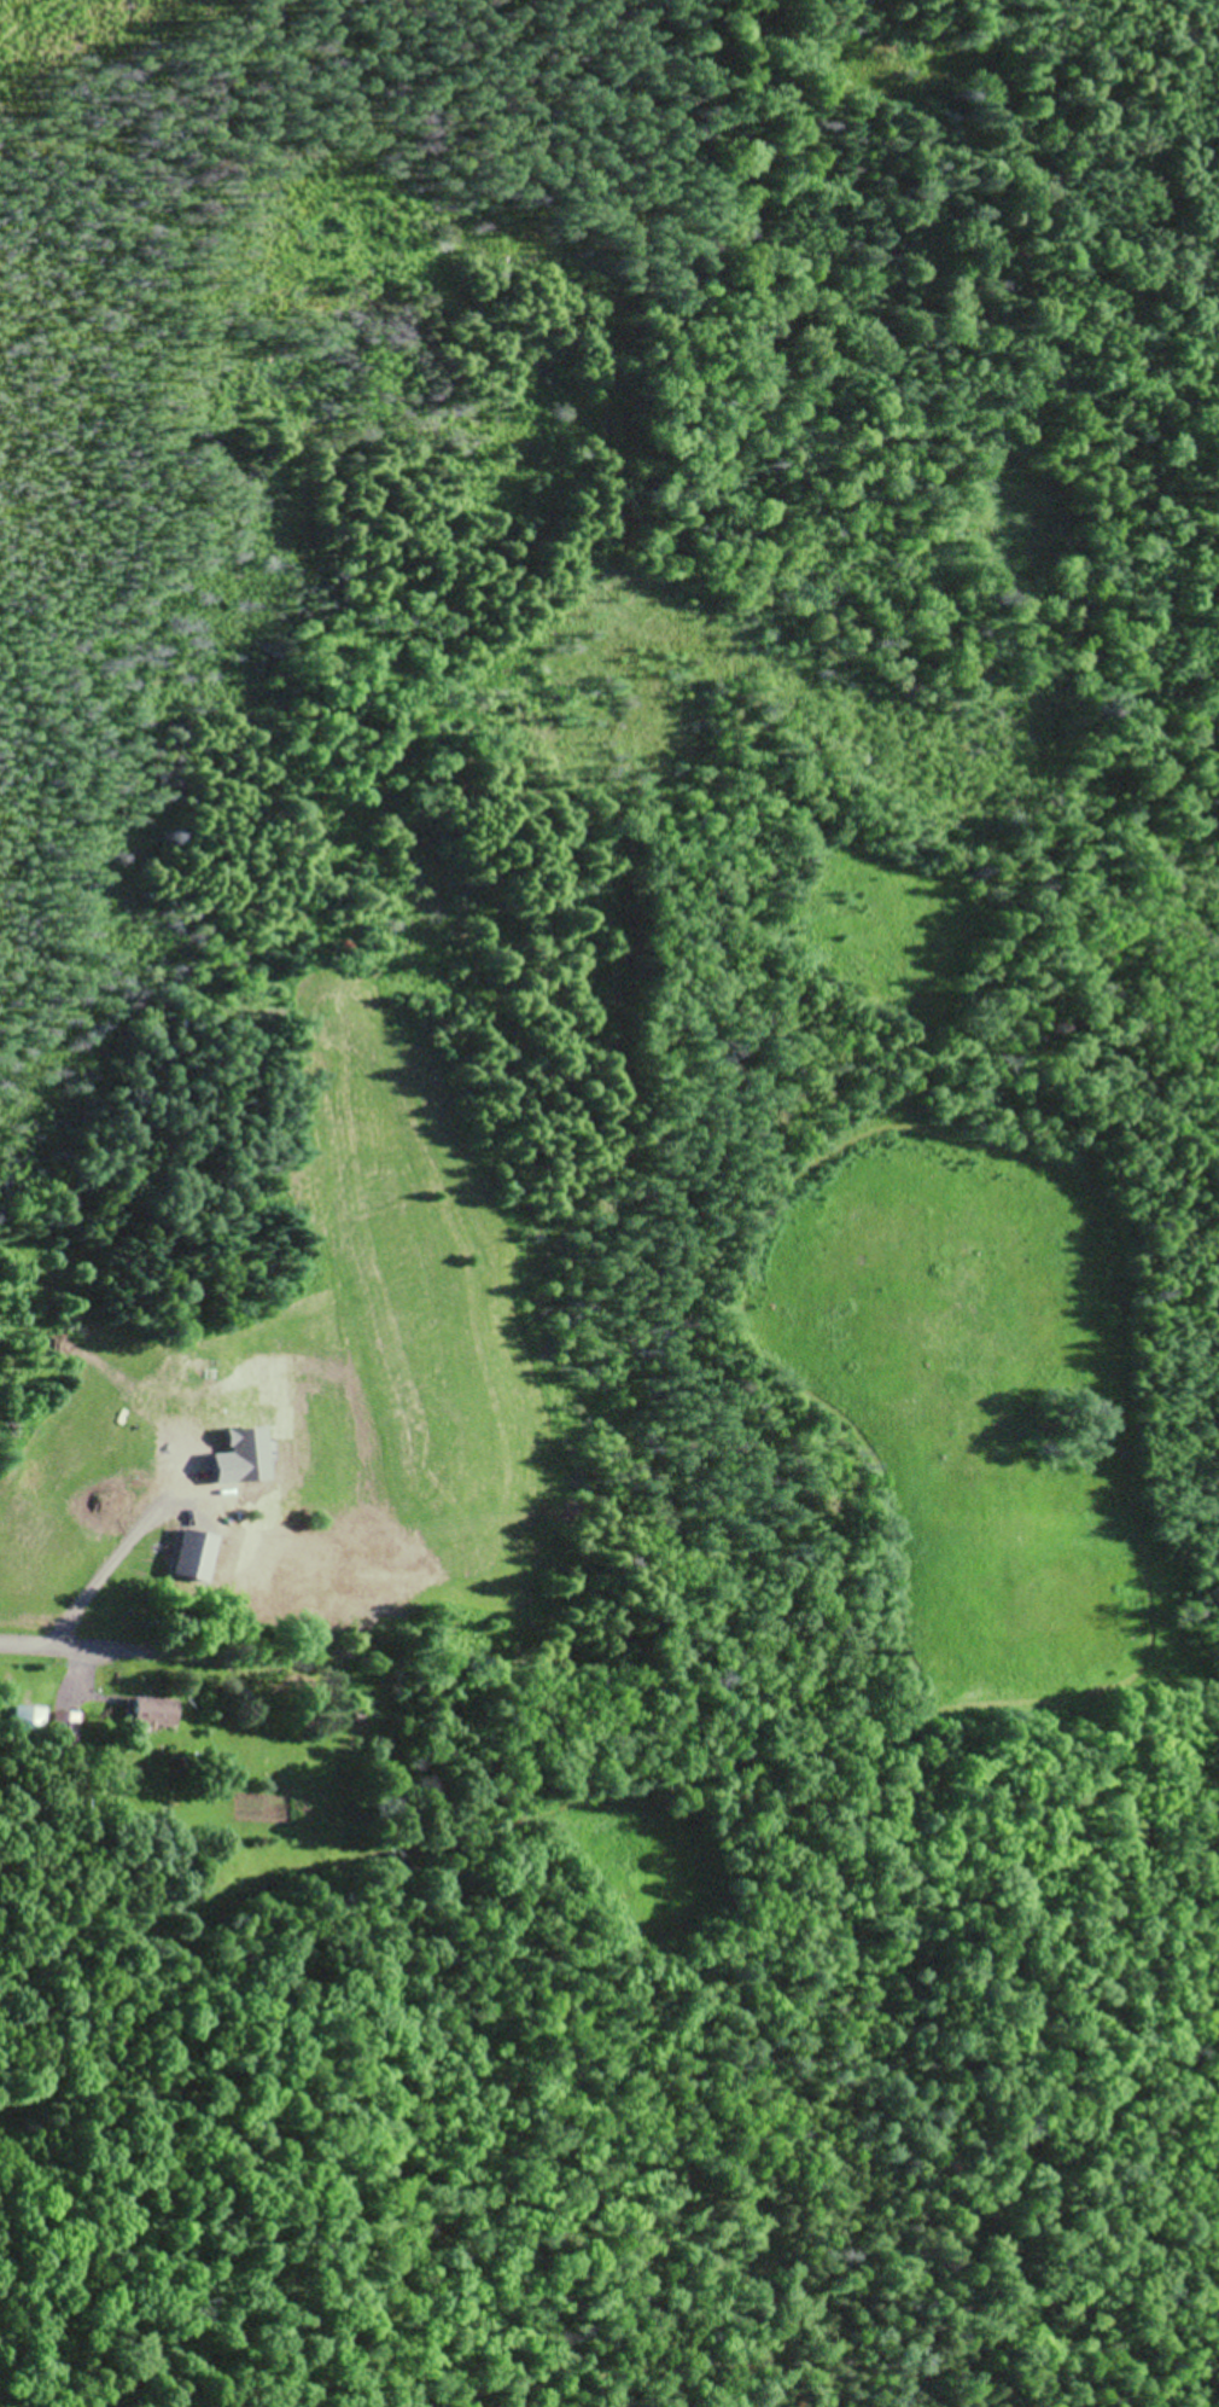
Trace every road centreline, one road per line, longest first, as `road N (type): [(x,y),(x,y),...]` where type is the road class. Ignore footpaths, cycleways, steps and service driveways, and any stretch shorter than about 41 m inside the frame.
road 1 (residential): [(0,1642),(208,1651)]

